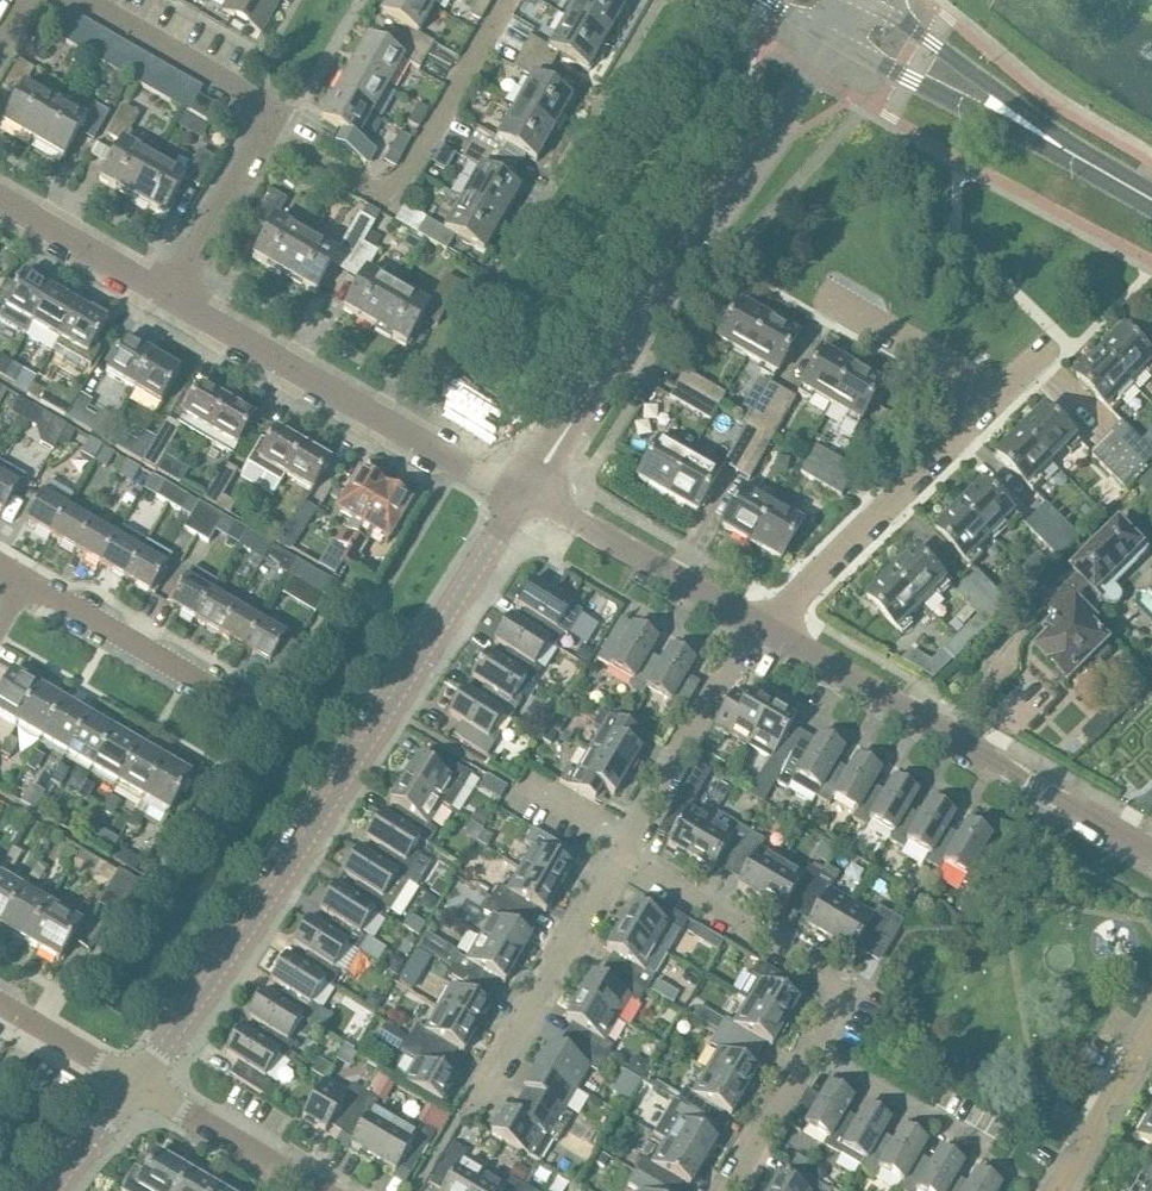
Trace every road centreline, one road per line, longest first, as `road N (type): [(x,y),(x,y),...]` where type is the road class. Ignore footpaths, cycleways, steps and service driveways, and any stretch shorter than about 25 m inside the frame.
road 1 (residential): [(136,1084),(386,718),(523,500)]
road 2 (unclassified): [(523,500),(830,37)]
road 3 (unclassified): [(1151,854),(761,629)]
road 4 (residential): [(168,298),(268,115),(262,103),(78,0)]
road 5 (residential): [(523,500),(168,298)]
road 6 (residential): [(813,1049),(849,994),(621,858)]
road 7 (residential): [(761,629),(996,397)]
road 8 (residential): [(464,1108),(621,858)]
road 9 (unclassified): [(761,629),(592,531),(523,500)]
road 10 (residential): [(621,858),(761,629)]
road 11 (secondary): [(830,37),(1029,139),(1062,148)]
road 12 (residential): [(27,578),(247,709)]
road 13 (secondary): [(1062,148),(1042,123),(872,6)]
road 14 (residential): [(136,1084),(322,1190)]
road 15 (residential): [(996,397),(821,291)]
road 16 (residential): [(983,1150),(813,1049)]
road 17 (residential): [(168,298),(0,199)]
road 18 (residential): [(1151,1034),(1060,1190)]
road 19 (residential): [(728,1190),(813,1049)]
road 20 (residential): [(53,1190),(136,1084)]
road 21 (residential): [(621,858),(509,791)]

